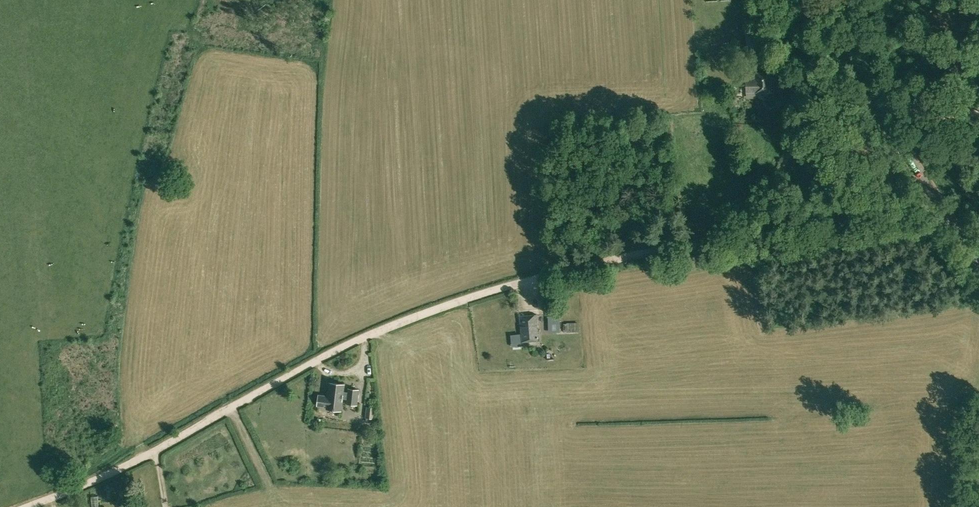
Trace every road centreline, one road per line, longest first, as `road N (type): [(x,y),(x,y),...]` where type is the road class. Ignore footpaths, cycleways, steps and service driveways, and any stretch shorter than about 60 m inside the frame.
road 1 (track): [(24,506),(139,460),(360,341),(479,295),(554,270),(937,198)]
road 2 (secondary): [(978,266),(818,0)]

